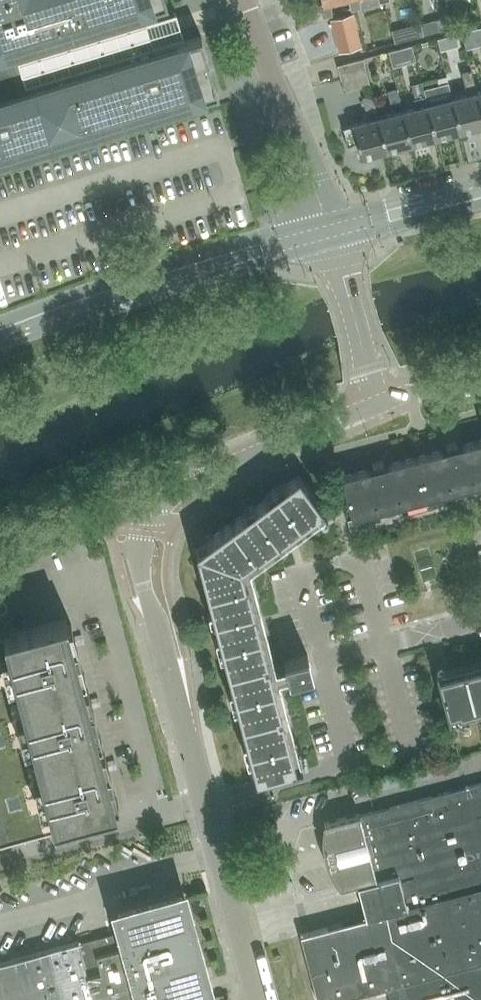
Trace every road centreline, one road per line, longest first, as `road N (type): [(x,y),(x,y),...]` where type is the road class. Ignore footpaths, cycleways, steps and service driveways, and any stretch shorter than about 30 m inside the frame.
road 1 (unclassified): [(257,999),(141,576),(143,530),(171,495),(377,404)]
road 2 (secondary): [(0,333),(328,232)]
road 3 (unclassified): [(328,232),(242,0)]
road 4 (unclassified): [(377,404),(328,232)]
road 5 (secondary): [(328,232),(480,192)]

